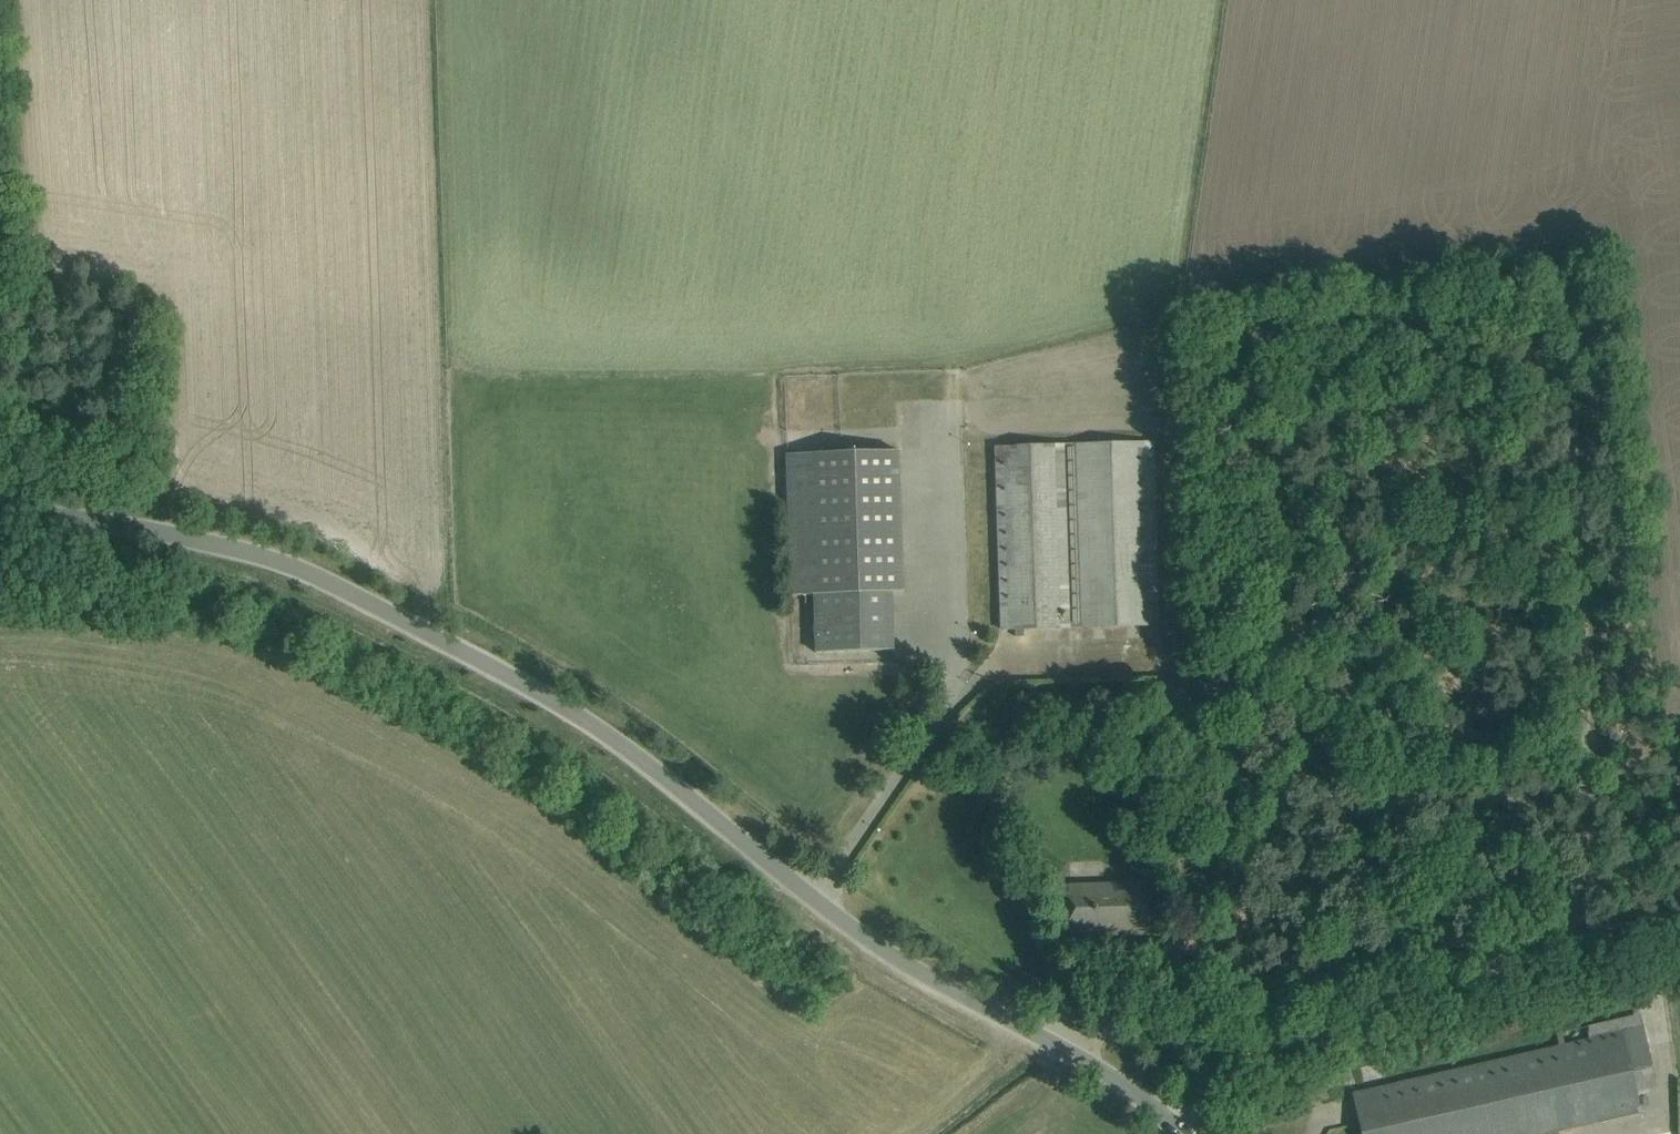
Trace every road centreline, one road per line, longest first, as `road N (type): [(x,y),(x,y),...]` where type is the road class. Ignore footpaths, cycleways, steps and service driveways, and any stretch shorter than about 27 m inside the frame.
road 1 (unclassified): [(1183,1133),(1105,1074),(891,955),(558,703),(377,607),(223,546),(0,513)]
road 2 (track): [(1180,1130),(1220,1076),(1555,947),(1588,730),(1574,436),(1578,317),(1561,249)]
road 3 (track): [(1555,947),(1679,924)]

